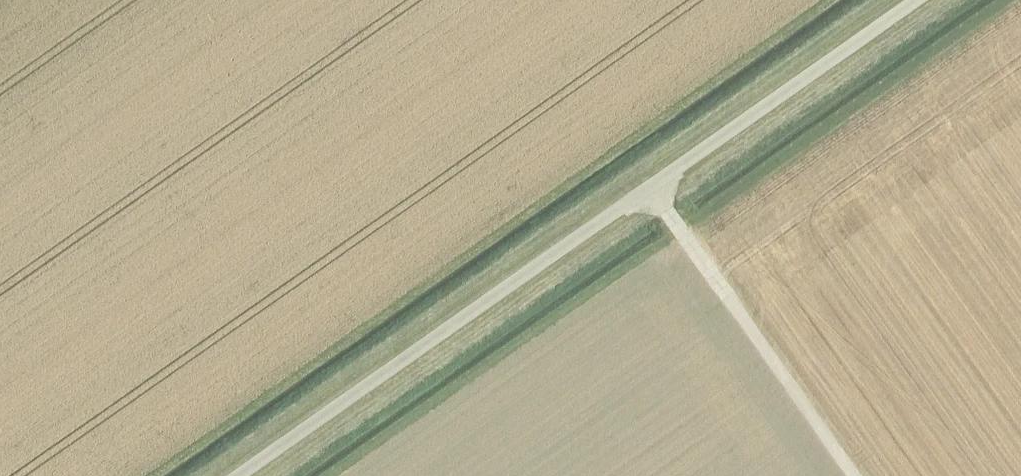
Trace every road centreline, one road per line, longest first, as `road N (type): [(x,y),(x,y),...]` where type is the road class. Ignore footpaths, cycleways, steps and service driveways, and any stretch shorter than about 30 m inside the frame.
road 1 (residential): [(235,475),(653,192),(910,0)]

